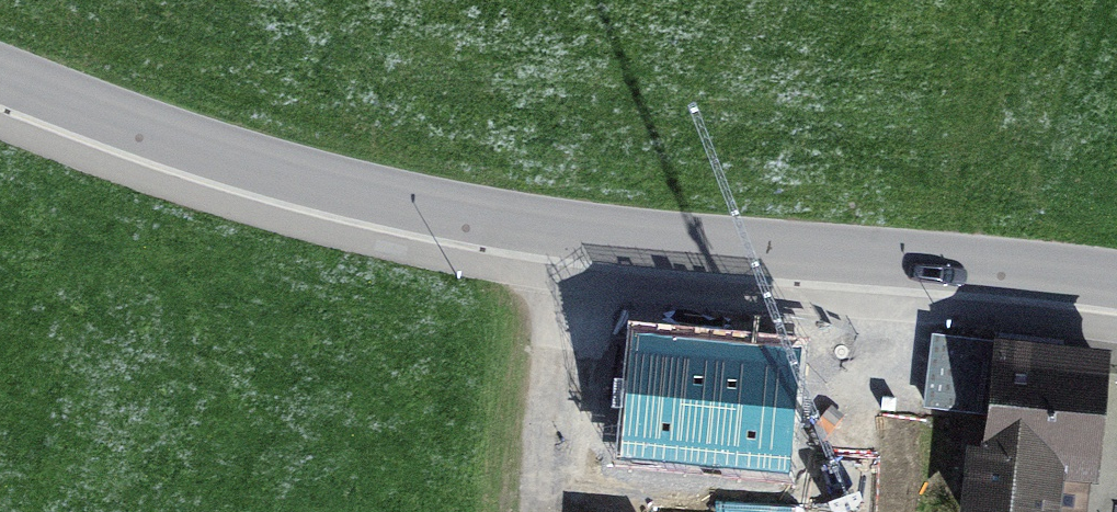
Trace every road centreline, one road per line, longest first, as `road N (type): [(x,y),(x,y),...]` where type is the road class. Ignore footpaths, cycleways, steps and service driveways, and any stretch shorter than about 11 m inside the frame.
road 1 (residential): [(0,81),(354,204),(562,246),(982,271),(1116,290)]
road 2 (track): [(550,511),(562,246)]

